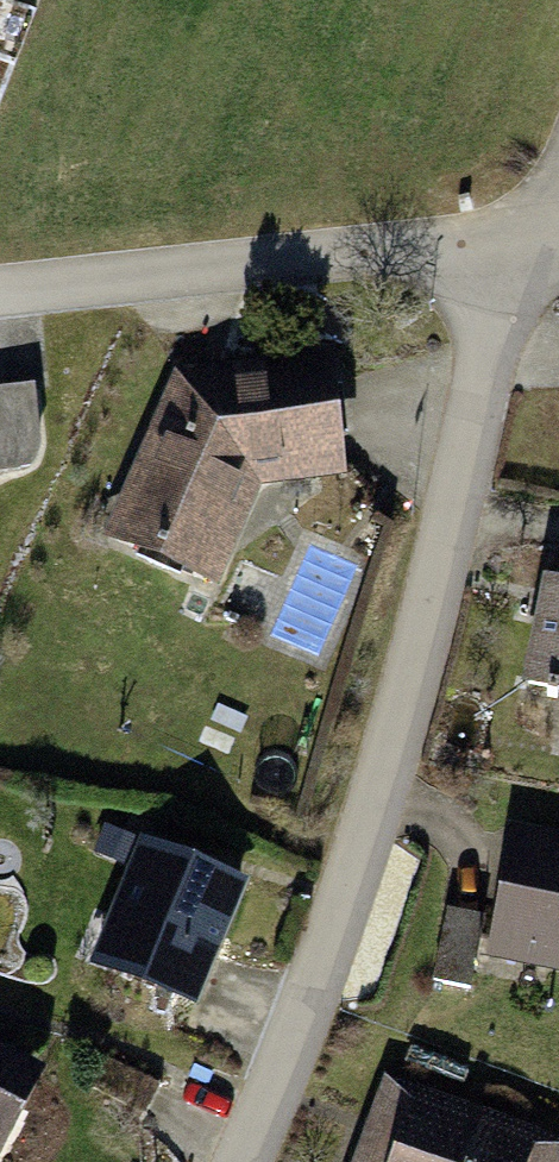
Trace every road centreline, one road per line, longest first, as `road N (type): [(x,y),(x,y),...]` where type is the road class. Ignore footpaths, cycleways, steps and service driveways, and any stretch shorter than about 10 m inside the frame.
road 1 (residential): [(240,1161),(364,842),(533,230)]
road 2 (residential): [(0,285),(533,230)]

